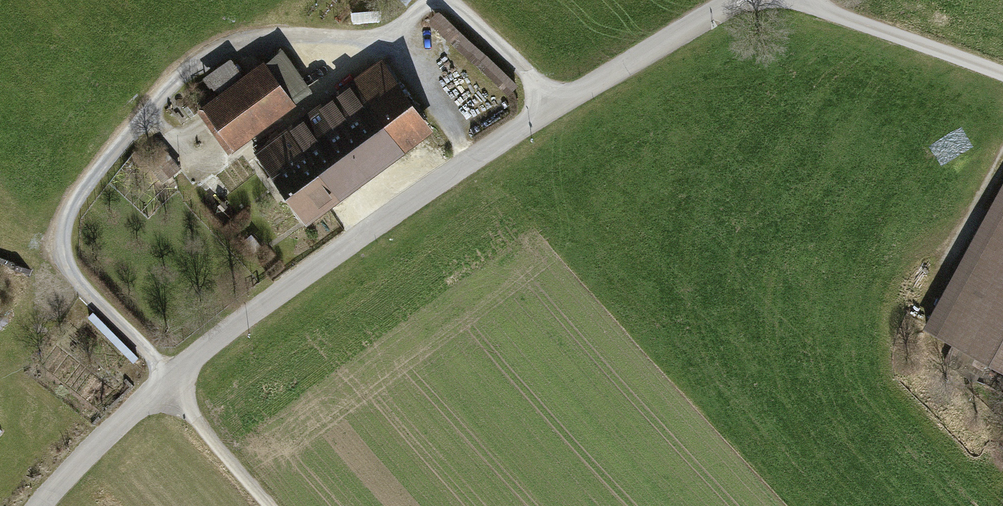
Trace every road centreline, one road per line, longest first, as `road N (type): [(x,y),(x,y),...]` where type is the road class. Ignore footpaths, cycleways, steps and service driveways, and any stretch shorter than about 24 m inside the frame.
road 1 (unclassified): [(38,505),(221,331),(447,176),(739,0)]
road 2 (track): [(801,0),(1002,74)]
road 3 (track): [(161,384),(270,505)]
road 4 (track): [(559,105),(449,0)]

